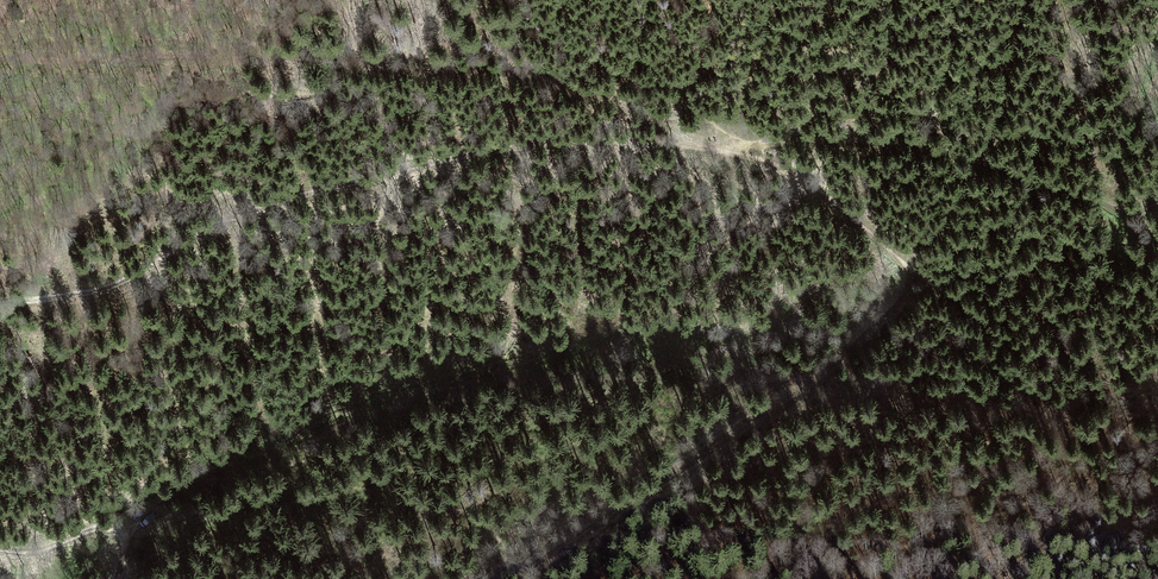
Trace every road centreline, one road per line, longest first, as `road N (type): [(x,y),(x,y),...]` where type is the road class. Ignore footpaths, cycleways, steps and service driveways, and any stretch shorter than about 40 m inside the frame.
road 1 (track): [(735,151),(606,142),(467,155),(234,217),(86,296),(0,307)]
road 2 (track): [(906,268),(816,188),(735,151)]
road 3 (track): [(0,547),(44,549),(104,529),(120,540),(122,552)]

